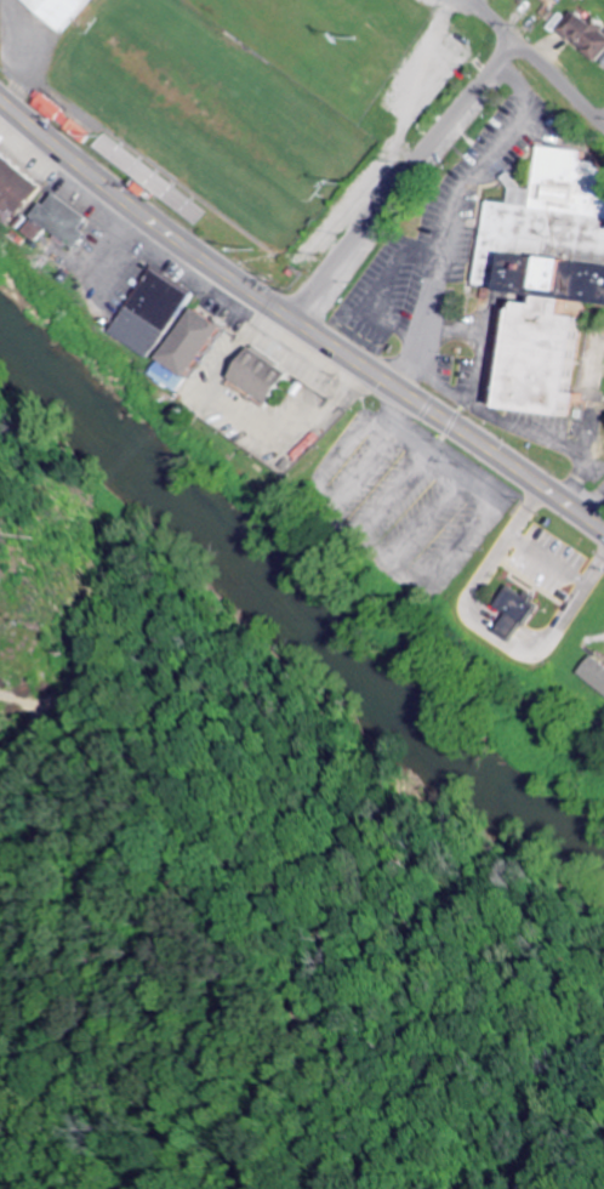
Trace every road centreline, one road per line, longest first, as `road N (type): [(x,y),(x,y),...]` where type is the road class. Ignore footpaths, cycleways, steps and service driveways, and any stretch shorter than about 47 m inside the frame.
road 1 (secondary): [(0,105),(255,300),(603,527)]
road 2 (residential): [(295,326),(332,267),(517,42)]
road 3 (residential): [(603,125),(472,0)]

